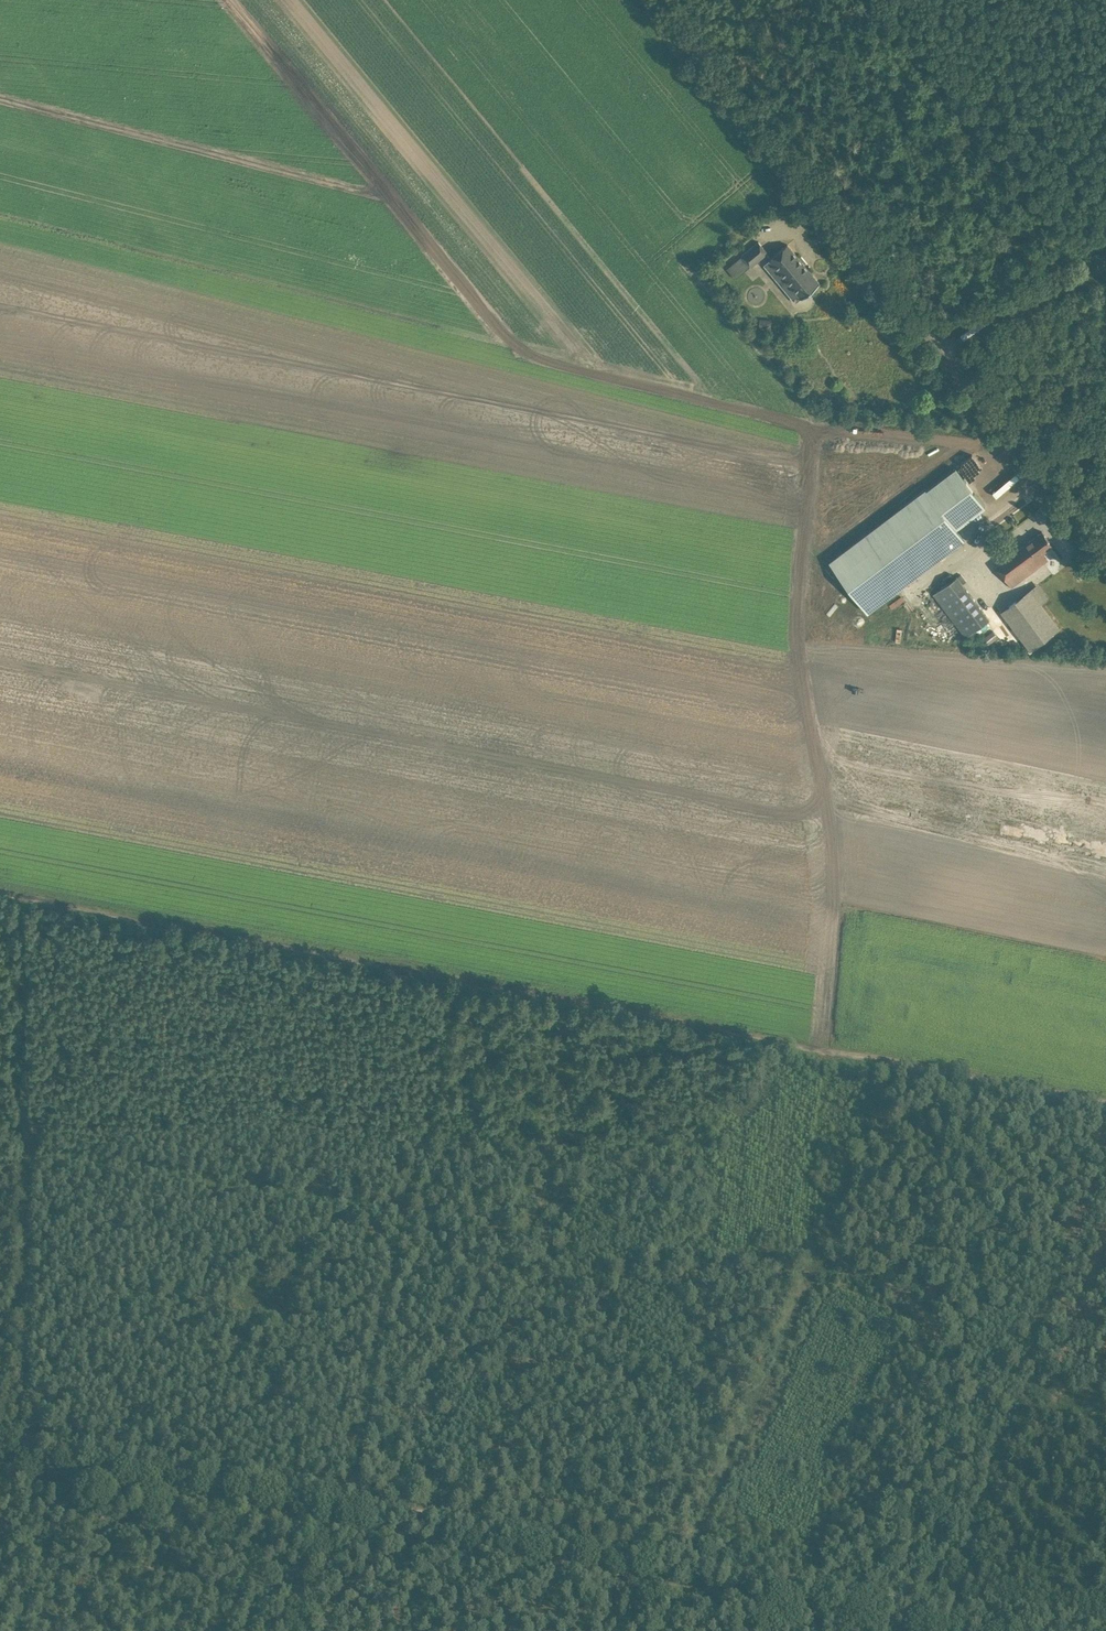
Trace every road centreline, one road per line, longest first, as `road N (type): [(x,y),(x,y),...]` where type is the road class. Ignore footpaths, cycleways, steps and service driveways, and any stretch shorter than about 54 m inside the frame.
road 1 (track): [(1105,1096),(0,884)]
road 2 (track): [(1087,1630),(0,1430)]
road 3 (track): [(810,1272),(0,1149)]
road 4 (track): [(25,1443),(18,887)]
road 5 (unclassified): [(930,354),(638,0)]
road 6 (track): [(690,1568),(810,1272)]
road 7 (track): [(1105,1336),(814,1270)]
road 8 (unclassified): [(1105,568),(930,354)]
road 9 (track): [(901,1057),(814,1270)]
road 10 (unclassified): [(930,354),(991,298),(1105,257)]

